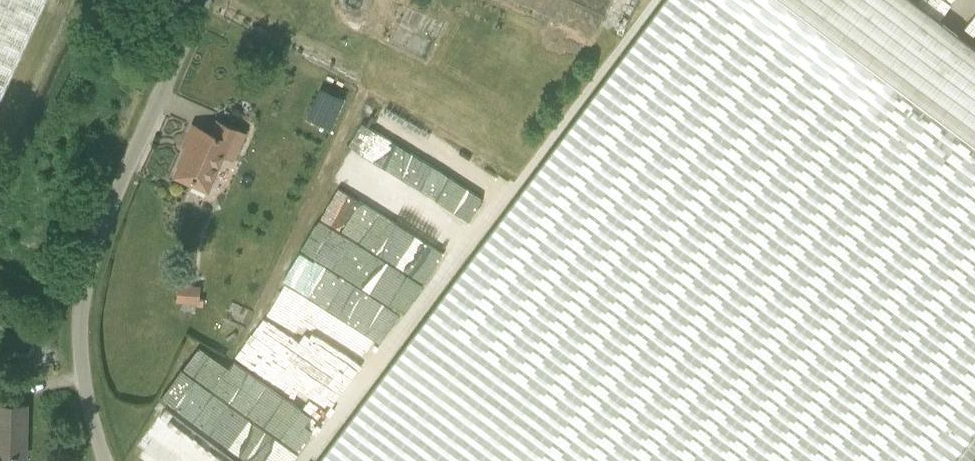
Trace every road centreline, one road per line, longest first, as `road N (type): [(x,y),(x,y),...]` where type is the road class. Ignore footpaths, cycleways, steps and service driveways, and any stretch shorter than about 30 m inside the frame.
road 1 (unclassified): [(105,460),(81,331),(95,251),(205,0)]

